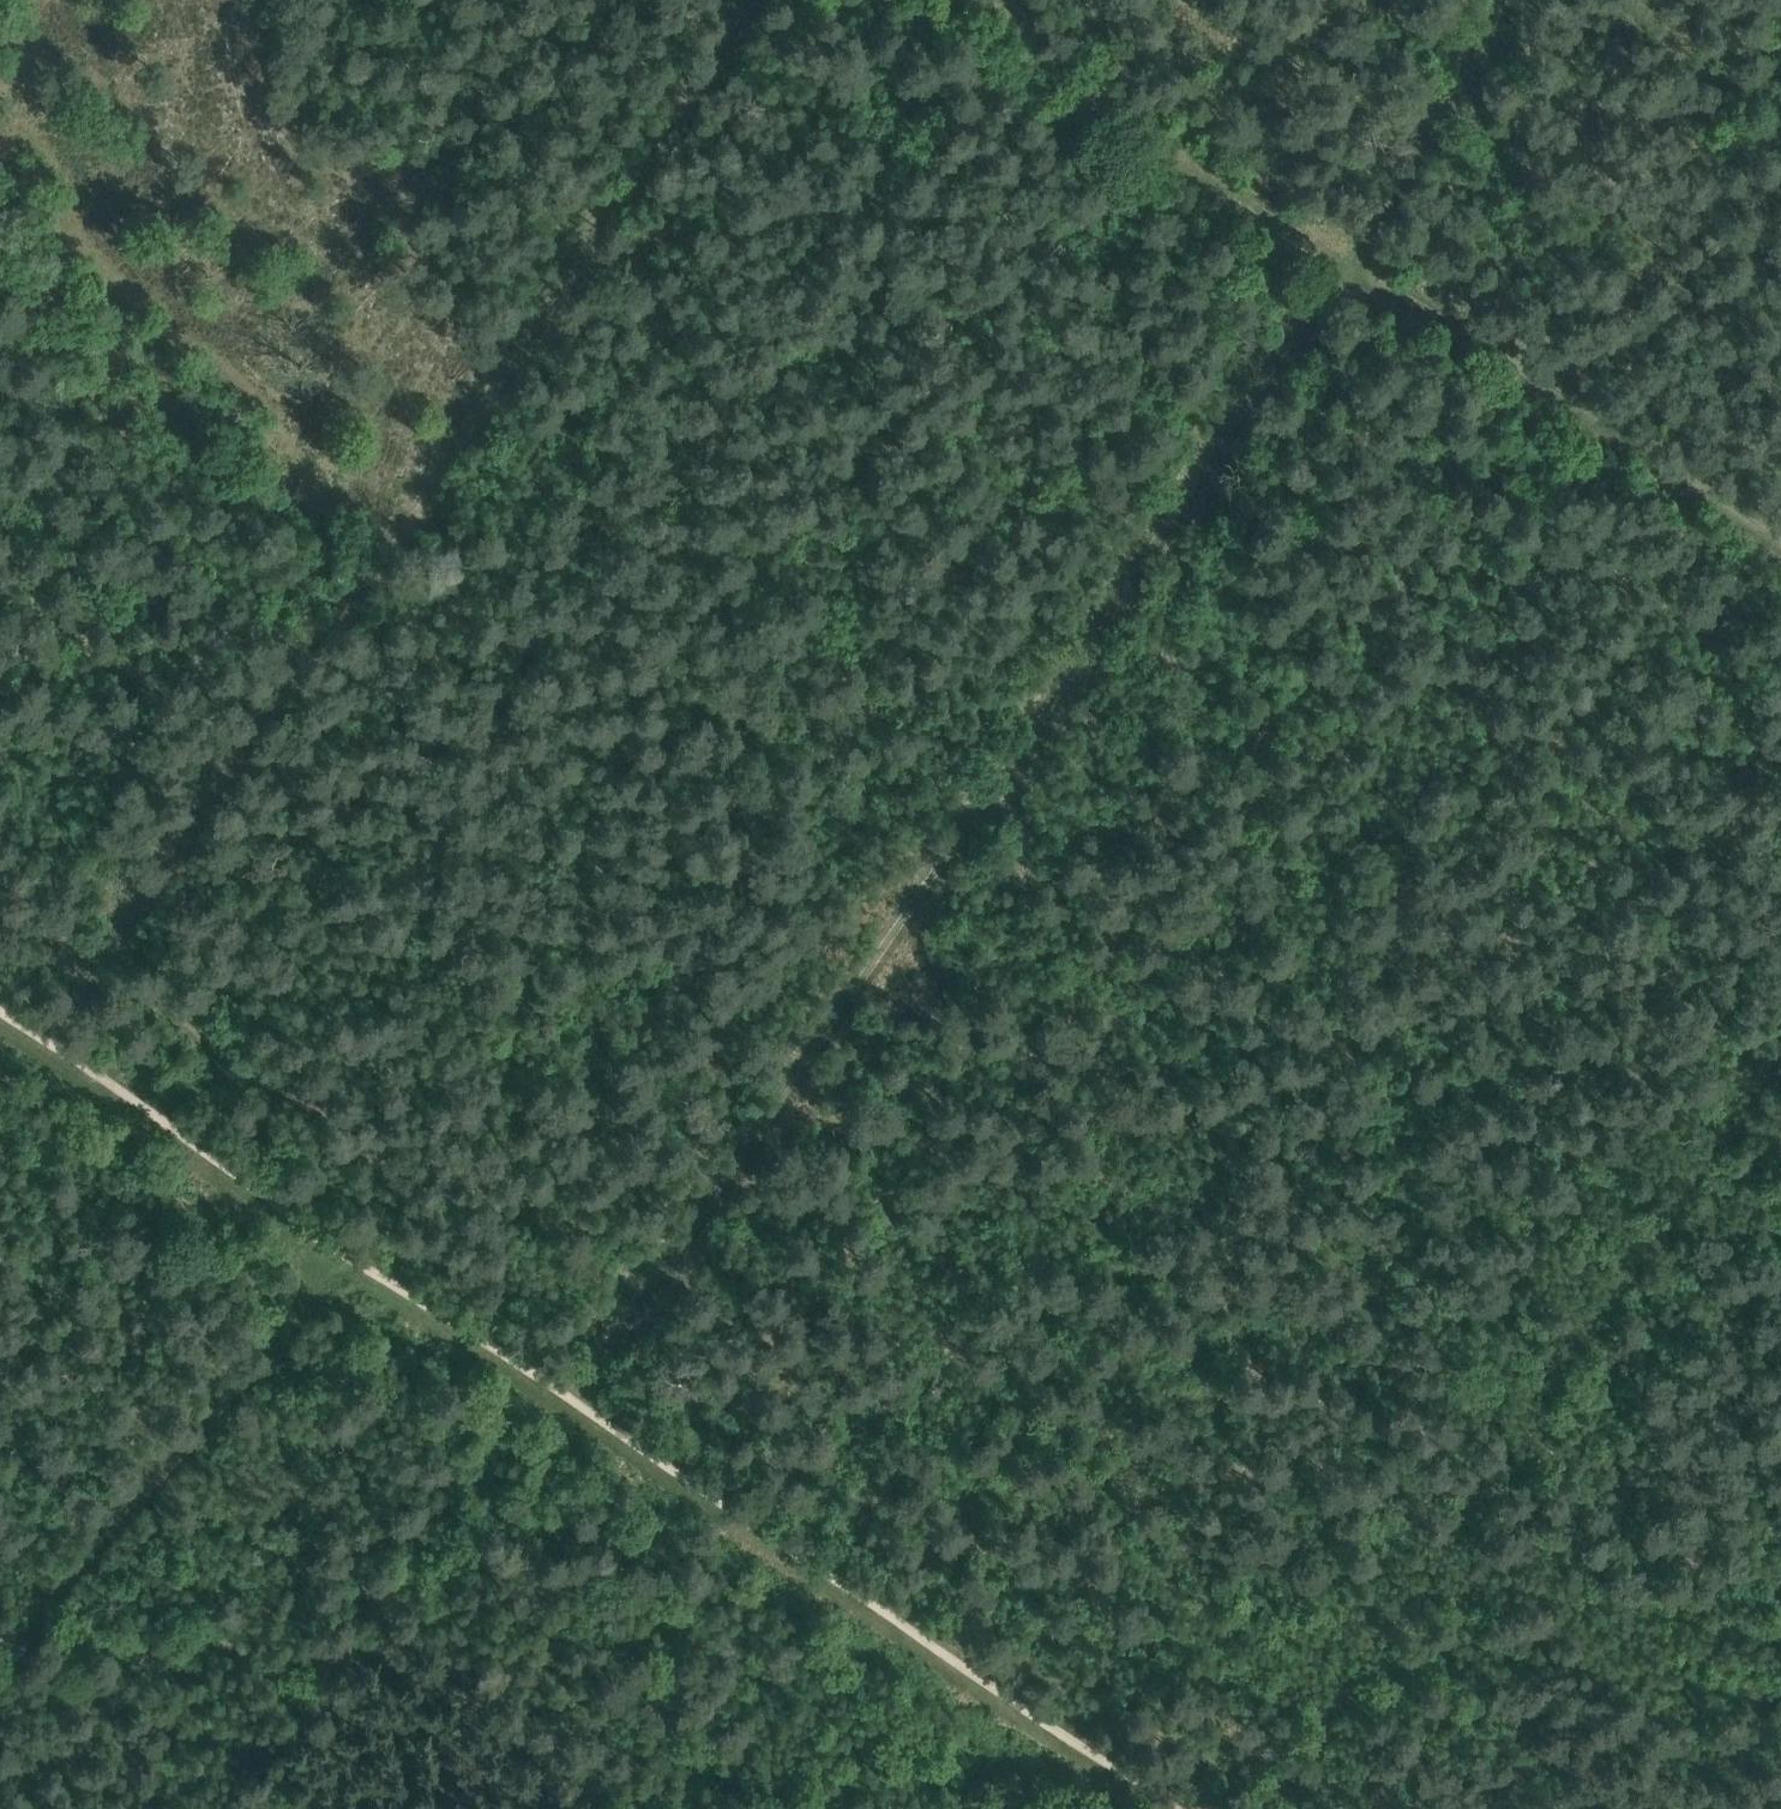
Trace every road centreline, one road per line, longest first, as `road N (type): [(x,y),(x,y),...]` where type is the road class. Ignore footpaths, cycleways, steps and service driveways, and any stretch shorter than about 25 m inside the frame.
road 1 (track): [(1140,1808),(0,1025)]
road 2 (track): [(660,1285),(1351,265)]
road 3 (track): [(334,1254),(0,1658)]
road 4 (track): [(1351,265),(1461,329),(1780,552)]
road 5 (track): [(1351,265),(974,0)]
road 6 (track): [(1529,0),(1351,265)]
road 7 (track): [(567,1400),(660,1285)]

